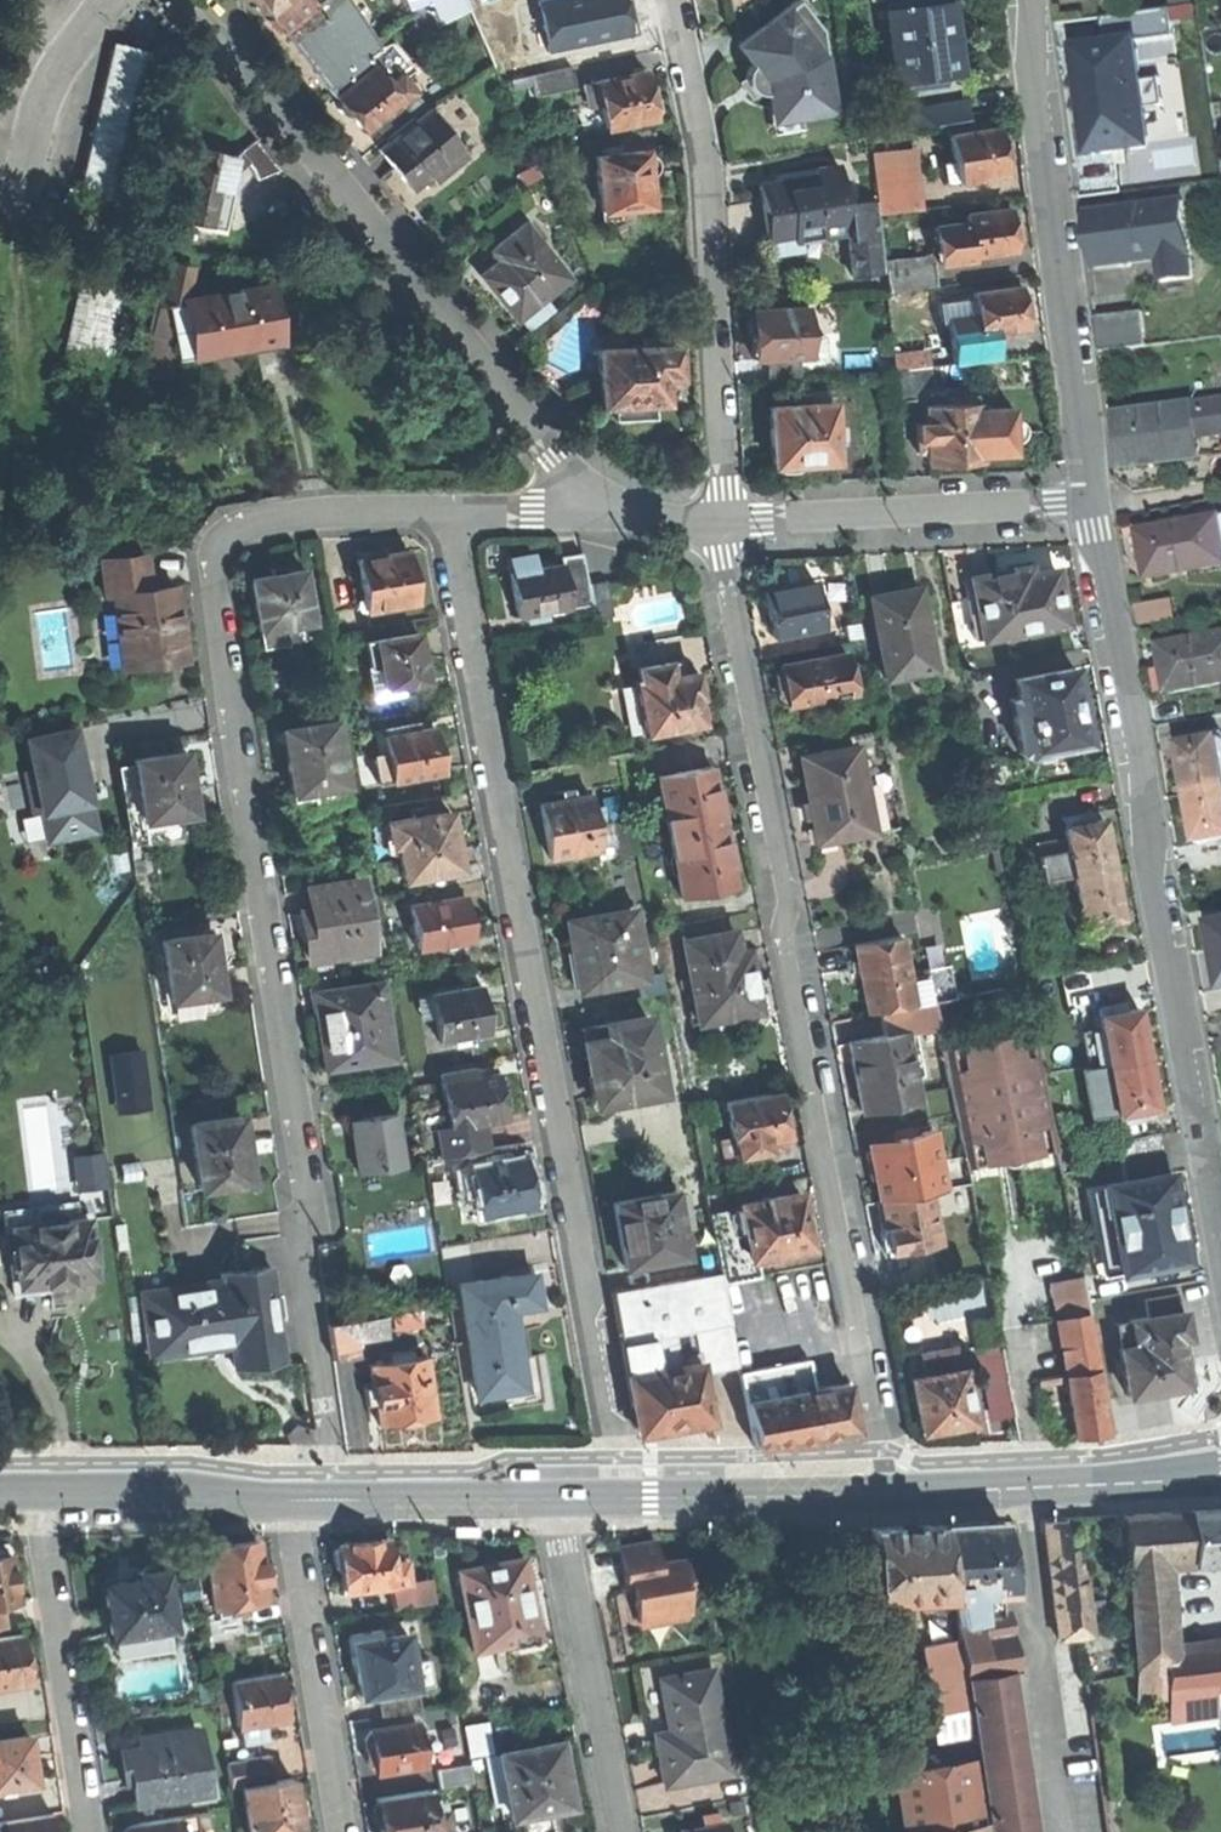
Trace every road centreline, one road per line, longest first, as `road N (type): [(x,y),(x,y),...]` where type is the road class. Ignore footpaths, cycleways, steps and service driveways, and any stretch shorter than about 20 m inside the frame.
road 1 (residential): [(331,1487),(298,1229),(308,1197),(216,585),(217,554),(240,535),(320,519),(450,515)]
road 2 (residential): [(620,1488),(450,515)]
road 3 (residential): [(886,1482),(884,1437),(783,948),(786,907),(725,524)]
road 4 (residential): [(1220,1191),(1096,501)]
road 5 (residential): [(586,507),(554,450),(192,0)]
road 6 (residential): [(725,524),(706,140),(672,0)]
road 7 (residential): [(1096,501),(1032,0)]
road 8 (residential): [(1096,501),(725,524)]
road 9 (residential): [(558,1486),(619,1831)]
road 10 (residential): [(344,1831),(290,1487)]
road 11 (residential): [(44,1491),(89,1831)]
road 12 (tertiary): [(1220,1467),(886,1482)]
road 13 (tertiary): [(886,1482),(620,1488)]
road 14 (tertiary): [(290,1487),(44,1491)]
road 15 (tertiary): [(558,1486),(331,1487)]
road 16 (residential): [(725,524),(586,507)]
road 17 (residential): [(450,515),(586,507)]

